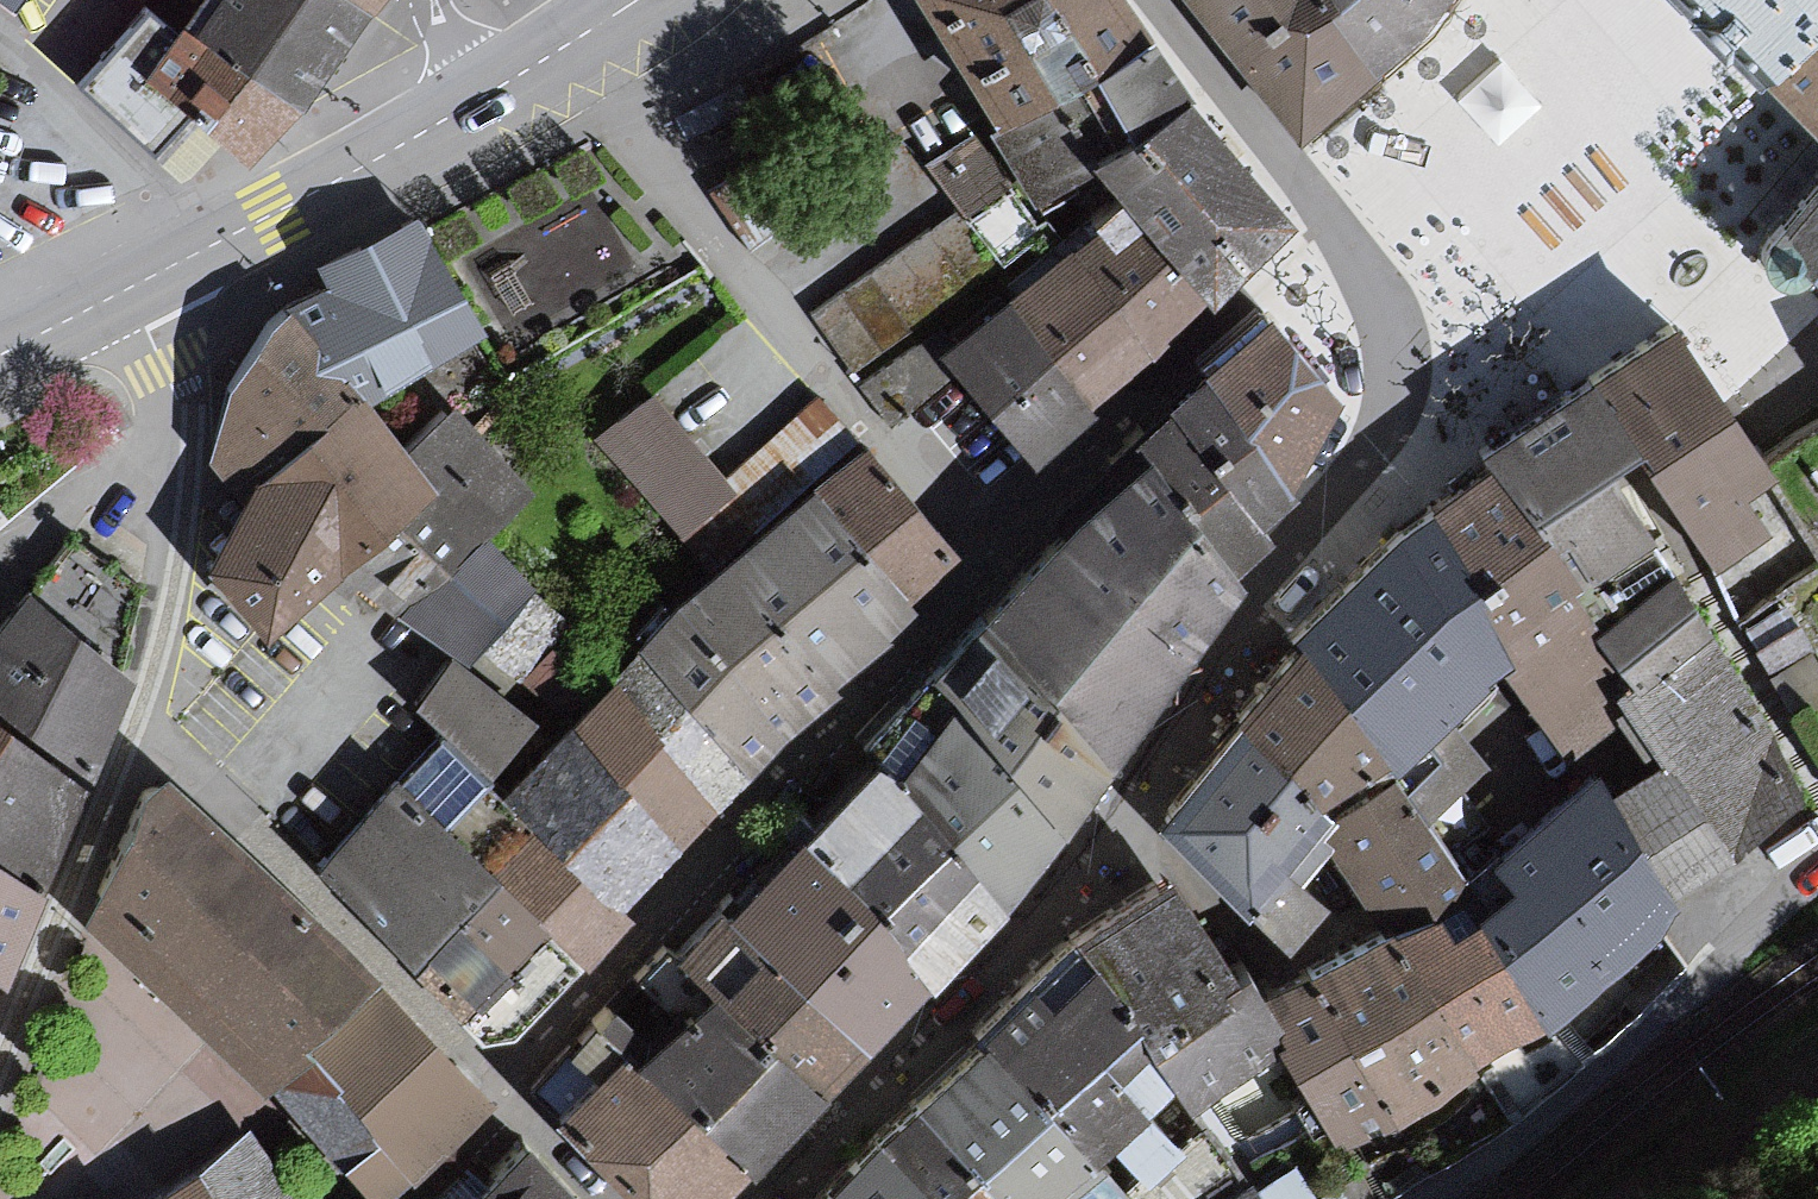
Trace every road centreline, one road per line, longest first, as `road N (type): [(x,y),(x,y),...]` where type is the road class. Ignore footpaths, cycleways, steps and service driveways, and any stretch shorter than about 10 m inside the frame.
road 1 (residential): [(779,1198),(1111,806),(1386,417),(1402,372),(1402,342)]
road 2 (residential): [(496,1083),(995,559)]
road 3 (residential): [(566,47),(995,559)]
road 4 (residential): [(134,716),(232,798),(496,1083)]
road 5 (residential): [(1817,867),(1662,1018),(1437,1198)]
road 6 (residential): [(995,559),(1323,212)]
road 7 (tertiary): [(566,47),(273,216),(151,274)]
road 8 (residential): [(134,716),(164,598),(177,461),(171,363),(151,274)]
road 9 (residential): [(1519,0),(1402,342)]
road 10 (residential): [(0,1049),(134,716)]
road 11 (residential): [(1323,212),(1171,0)]
road 12 (tertiary): [(151,274),(0,353)]
road 13 (residential): [(1670,249),(1817,329)]
road 14 (residential): [(1402,342),(1375,286),(1323,212)]
road 15 (residential): [(416,1198),(522,1112)]
road 16 (residential): [(522,1112),(609,1198)]

